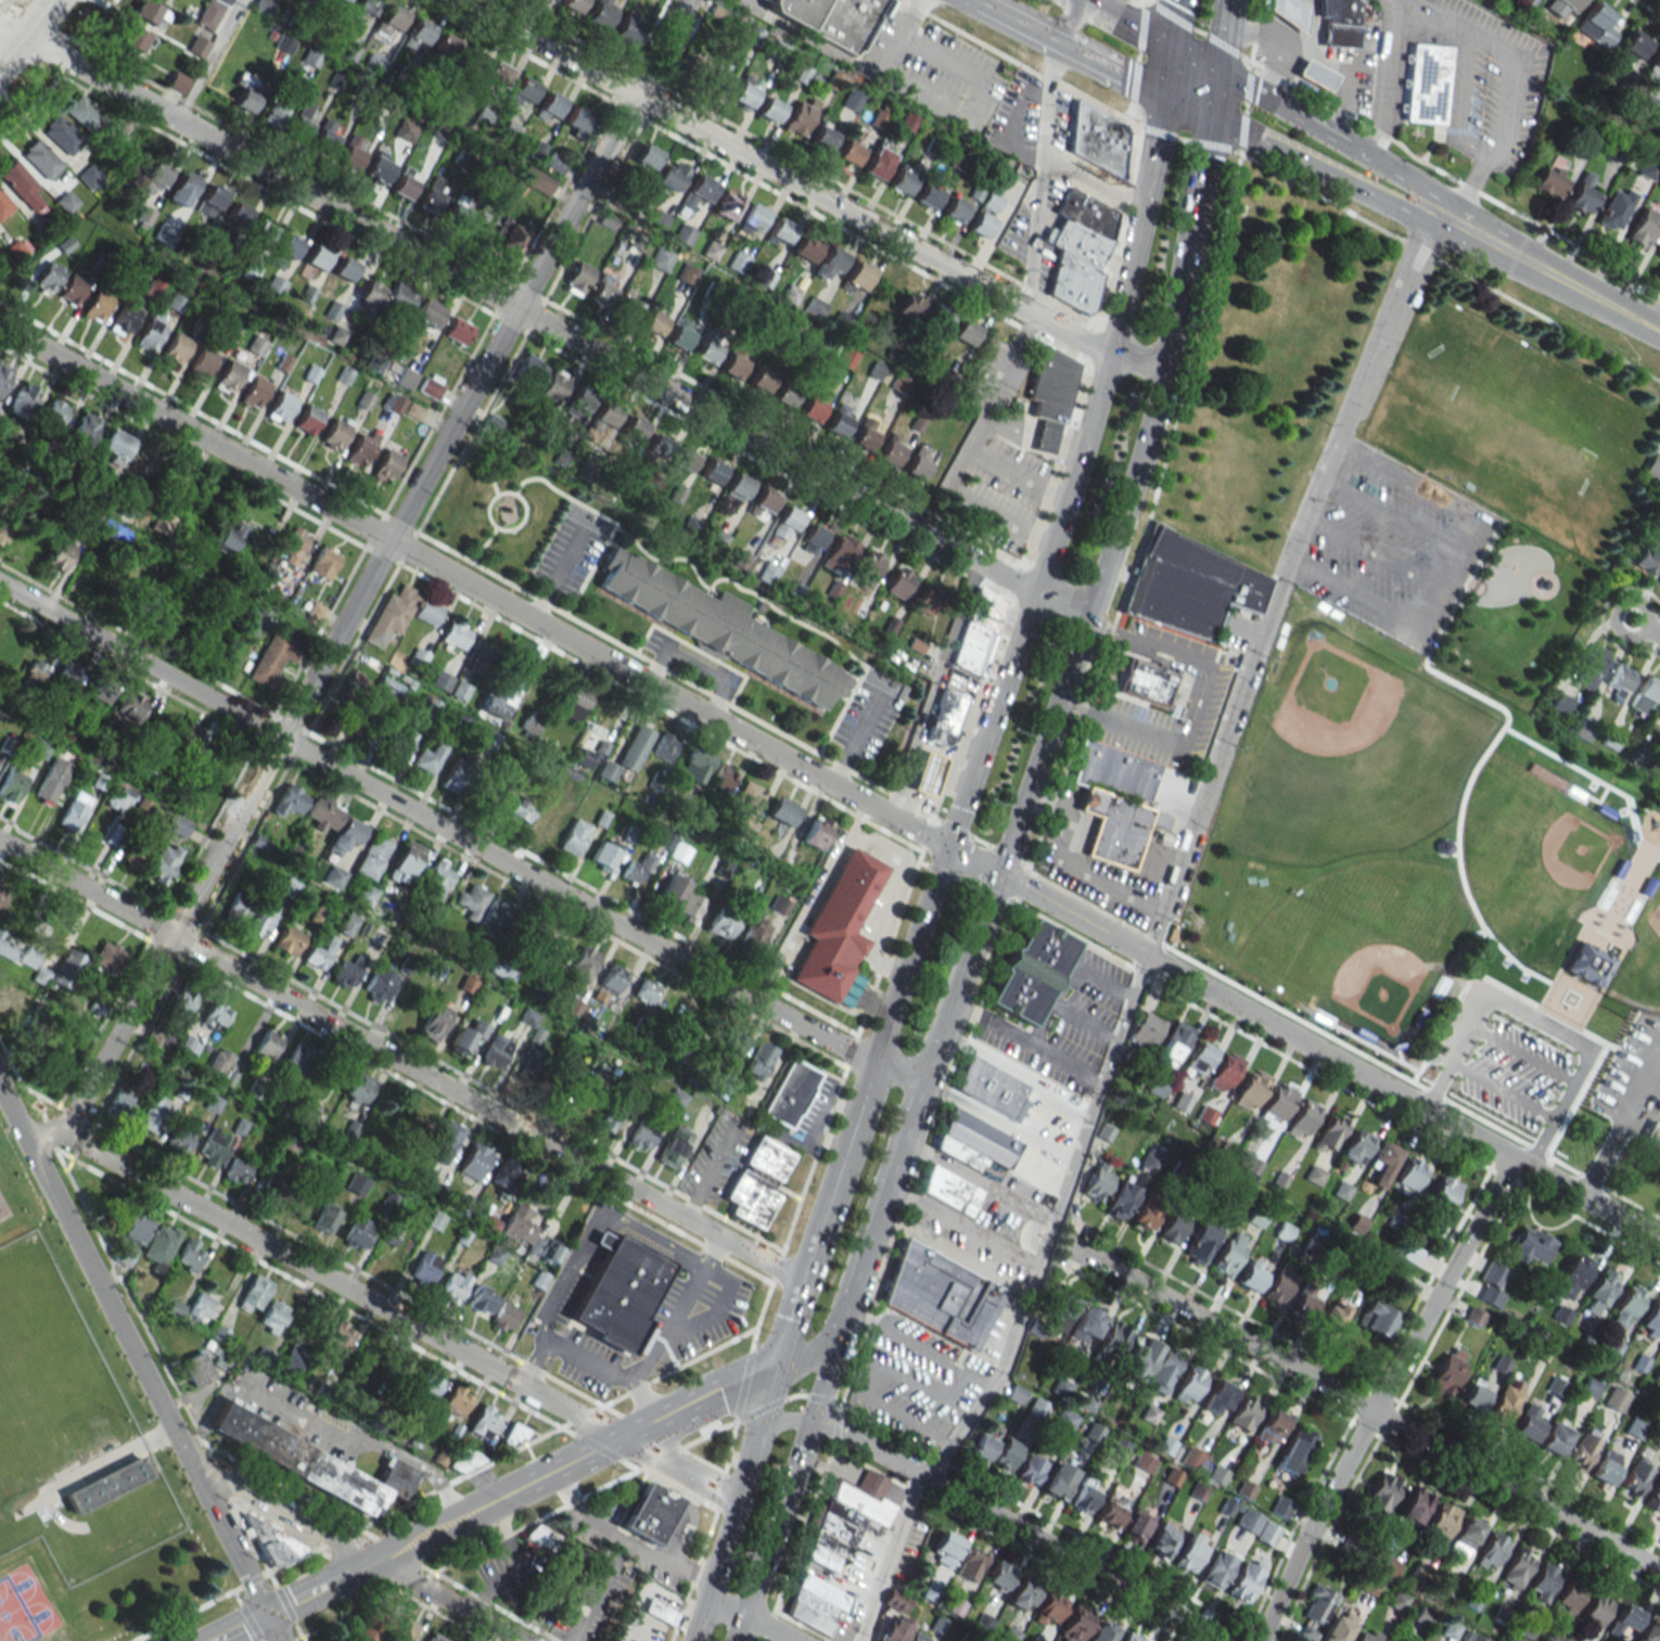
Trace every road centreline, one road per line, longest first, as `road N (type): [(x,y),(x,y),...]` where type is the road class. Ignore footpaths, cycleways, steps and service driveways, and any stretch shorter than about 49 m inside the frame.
road 1 (residential): [(67,1138),(686,0)]
road 2 (residential): [(1060,600),(1016,584),(0,23)]
road 3 (residential): [(946,848),(0,327)]
road 4 (residential): [(901,1076),(0,584)]
road 5 (residential): [(803,1282),(0,842)]
road 6 (residential): [(738,1501),(67,1138),(28,1144)]
road 7 (residential): [(1149,953),(1279,576),(1352,398),(1441,218)]
road 8 (residential): [(1131,359),(1093,349),(462,0)]
road 9 (residential): [(1659,1240),(999,875)]
road 10 (residential): [(1659,1570),(1062,1241)]
road 11 (residential): [(279,1640),(0,1089)]
road 12 (residential): [(1260,1640),(1305,1536),(1512,1158)]
road 13 (secondary): [(1089,611),(1157,396),(1210,117)]
road 14 (residential): [(1224,1640),(810,1421)]
road 15 (secondary): [(1154,145),(1108,352),(1035,590)]
road 16 (residential): [(523,1640),(190,1461)]
road 17 (secondary): [(654,1424),(359,1568)]
road 18 (secondary): [(735,1640),(833,1343)]
road 19 (secondary): [(777,1369),(693,1640)]
road 20 (secondary): [(999,875),(1089,611)]
road 21 (secondary): [(1035,590),(946,848)]
road 22 (secondary): [(833,1343),(921,1086)]
road 23 (secondary): [(1210,117),(1395,210),(1441,218)]
road 24 (secondary): [(946,848),(874,1065)]
road 25 (secondary): [(874,1065),(803,1282)]
road 26 (secondary): [(921,1086),(999,875)]
road 27 (secondary): [(1352,148),(1216,72)]
road 28 (secondary): [(777,1369),(654,1424)]
road 29 (secondary): [(1659,335),(1541,271)]

